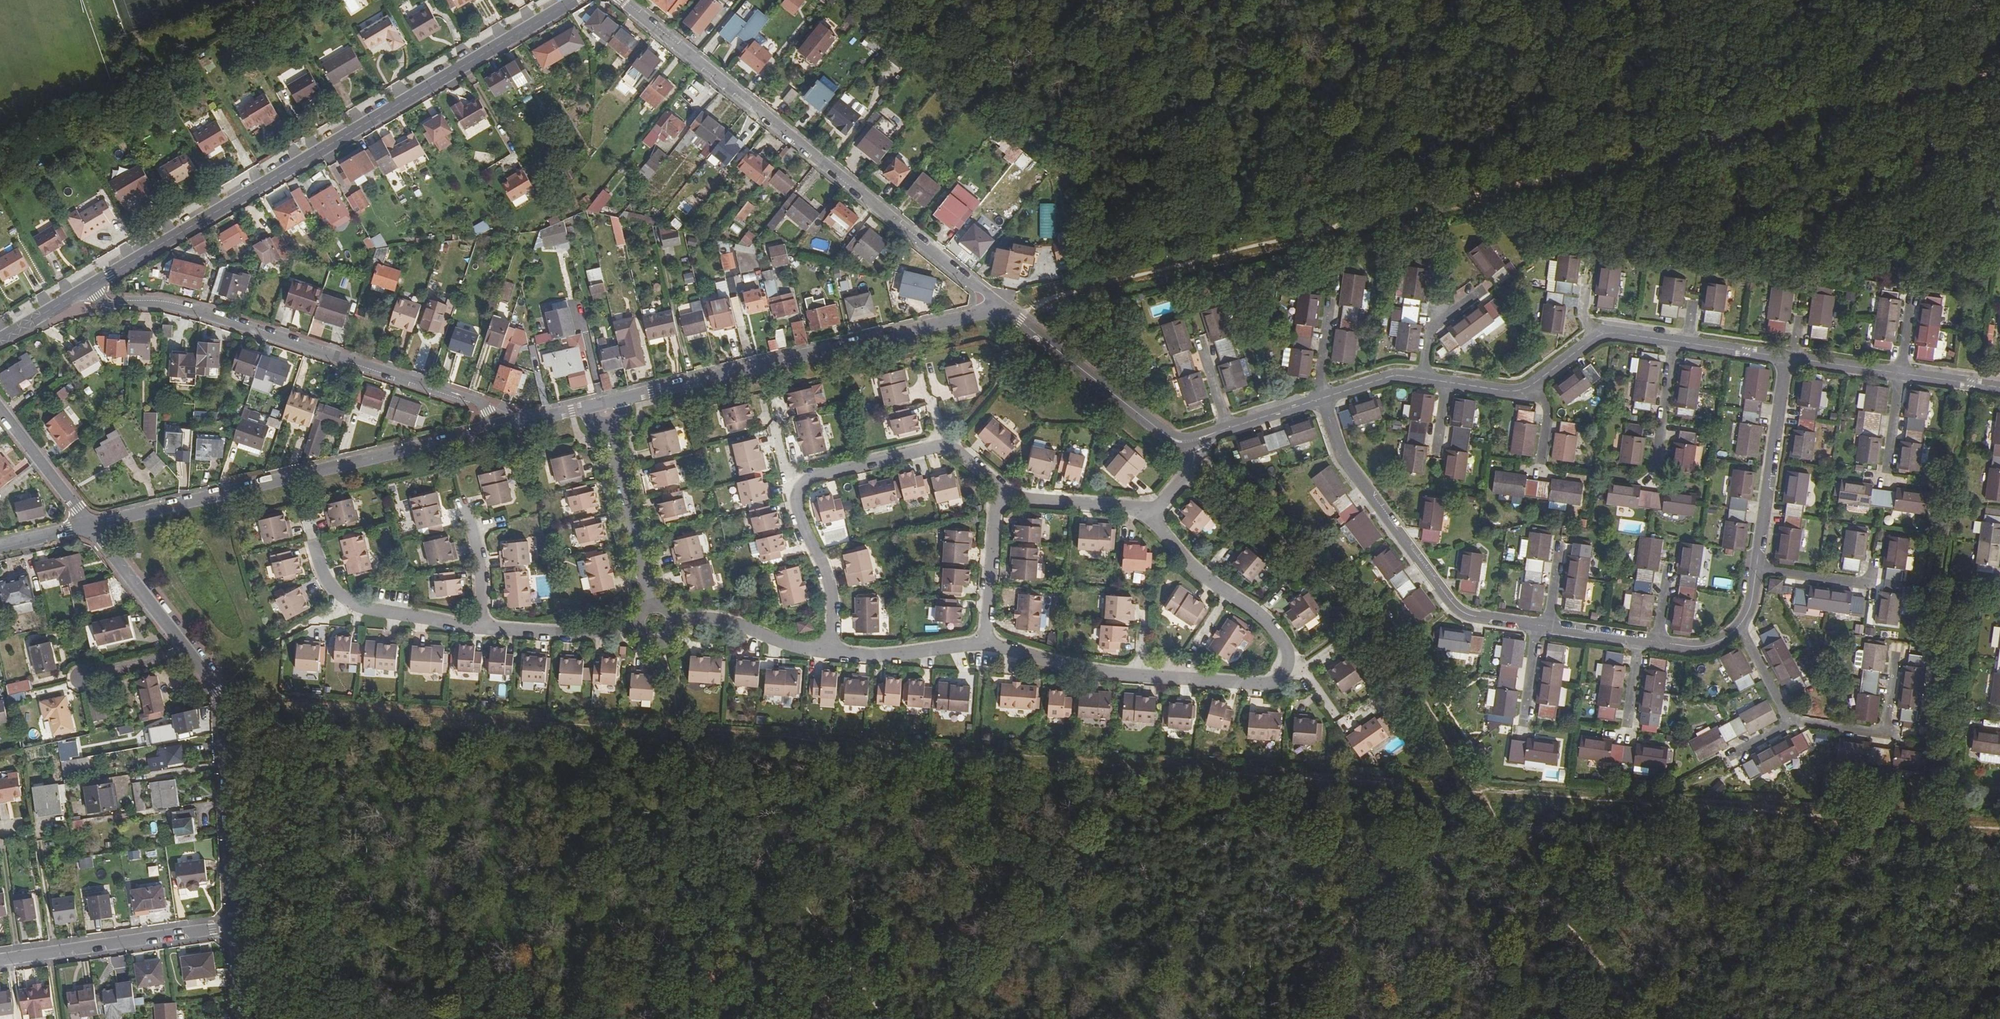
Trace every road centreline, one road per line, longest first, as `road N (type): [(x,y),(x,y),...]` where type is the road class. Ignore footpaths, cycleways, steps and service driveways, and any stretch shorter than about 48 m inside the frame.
road 1 (track): [(1020,320),(1048,298),(1999,71)]
road 2 (residential): [(81,294),(576,0)]
road 3 (residential): [(1007,309),(621,0)]
road 4 (residential): [(81,294),(101,304),(198,312),(474,403),(501,428)]
road 5 (residential): [(501,428),(89,526)]
road 6 (residential): [(1007,309),(603,404)]
road 7 (track): [(884,1018),(678,724)]
road 8 (residential): [(1322,399),(1337,450),(1448,599),(1462,612),(1537,622)]
road 9 (track): [(1659,1018),(1480,791)]
road 10 (residential): [(234,926),(220,691),(188,651)]
road 11 (residential): [(0,959),(234,926)]
road 12 (residential): [(307,512),(335,593),(478,628)]
road 13 (residential): [(1190,441),(1166,435),(1007,309)]
road 14 (residential): [(1756,570),(1785,357)]
road 15 (residential): [(1287,668),(1291,655),(1264,619),(1207,579),(1149,515)]
road 16 (residential): [(603,404),(653,607)]
road 17 (residential): [(1893,656),(1885,733),(1790,723)]
road 18 (residential): [(830,652),(829,581),(802,527),(799,488)]
road 19 (residential): [(478,628),(572,633),(639,625)]
road 20 (residential): [(674,621),(720,620),(830,652)]
road 21 (residential): [(985,644),(1091,673),(1141,677)]
road 22 (residential): [(188,651),(89,526)]
road 23 (residential): [(830,652),(879,657),(985,644)]
road 24 (residential): [(997,491),(1149,515)]
road 25 (residential): [(985,644),(997,491)]
road 26 (residential): [(799,488),(817,474),(943,446)]
road 27 (residential): [(1141,677),(1263,685),(1287,668)]
road 28 (residential): [(89,526),(0,407)]
road 29 (residential): [(1872,563),(1870,584),(1756,570)]
road 30 (residential): [(460,500),(480,560),(478,628)]
road 31 (residential): [(1654,466),(1672,341)]

